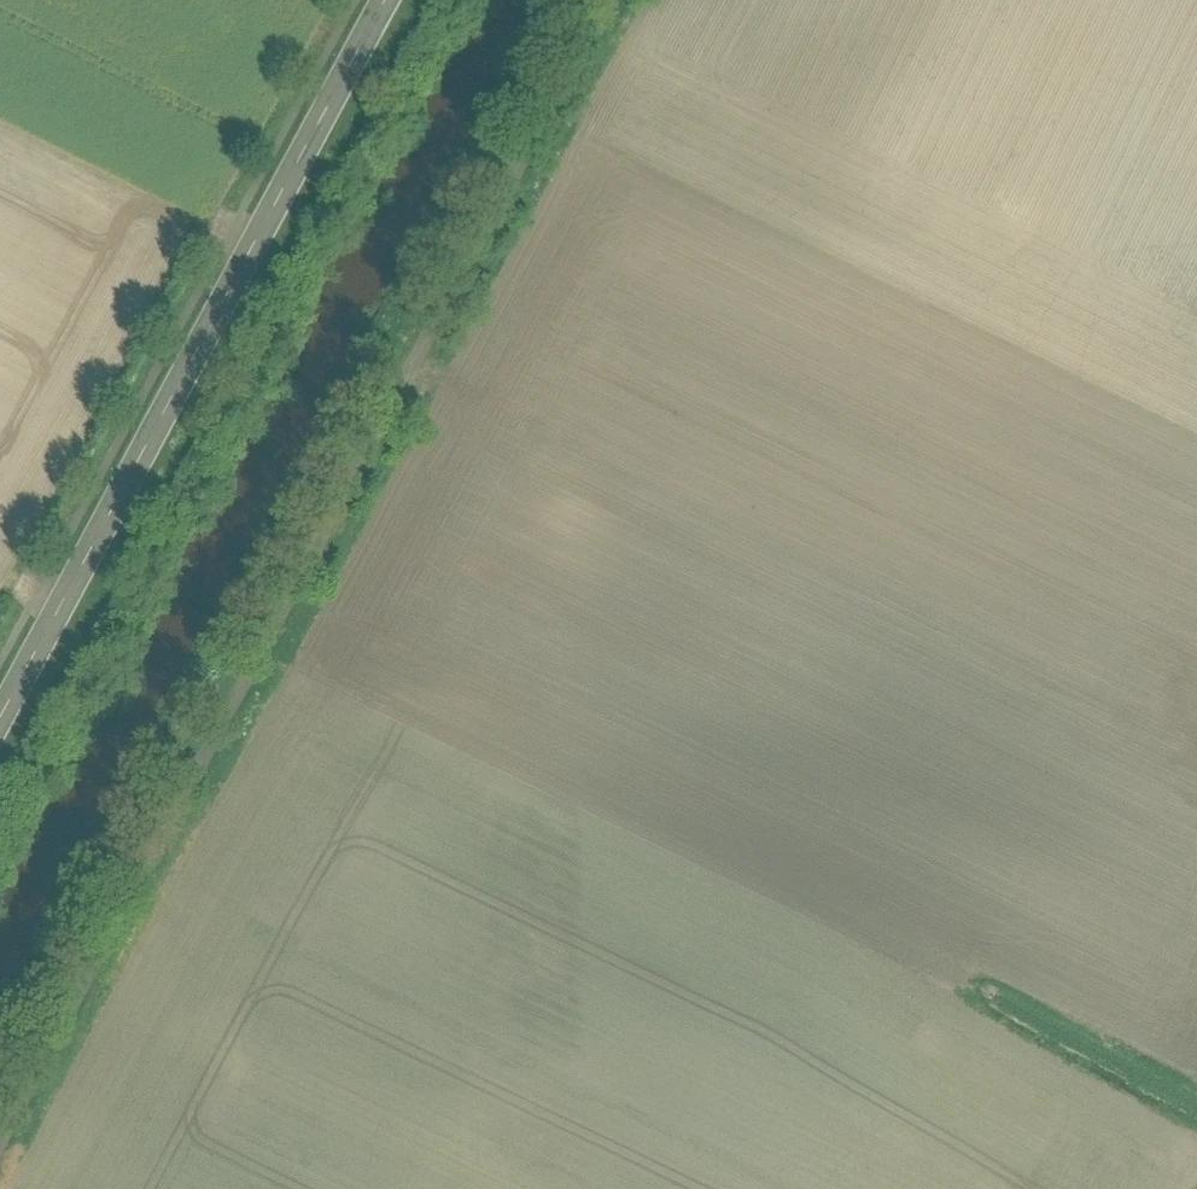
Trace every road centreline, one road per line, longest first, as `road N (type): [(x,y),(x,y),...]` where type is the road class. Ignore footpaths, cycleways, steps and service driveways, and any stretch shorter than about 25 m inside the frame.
road 1 (unclassified): [(581,0),(0,1085)]
road 2 (tertiary): [(0,718),(385,0)]

